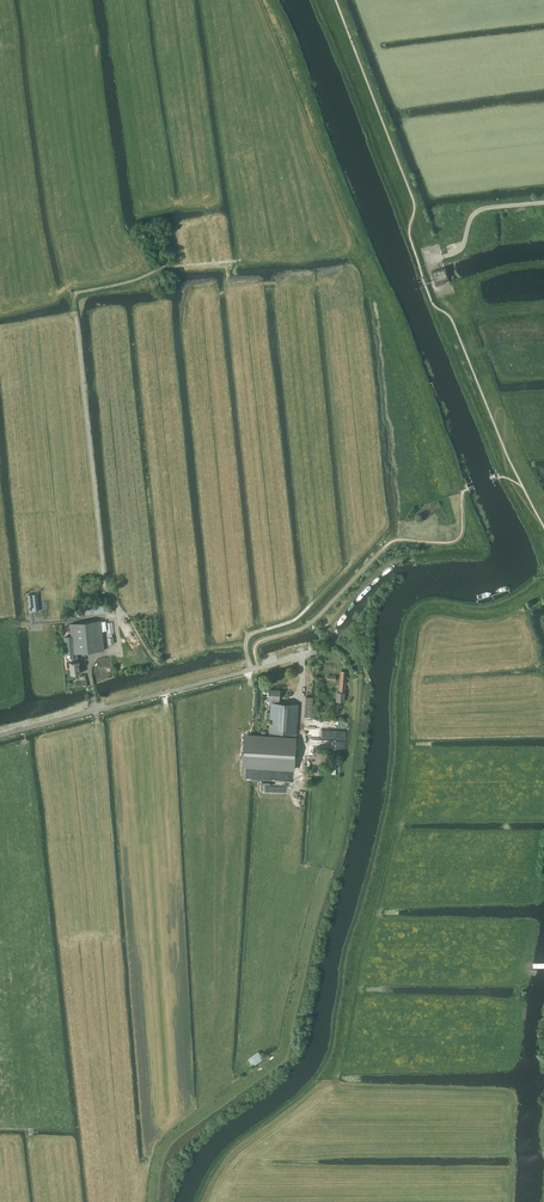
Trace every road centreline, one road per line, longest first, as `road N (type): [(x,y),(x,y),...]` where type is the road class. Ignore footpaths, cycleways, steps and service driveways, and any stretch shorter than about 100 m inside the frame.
road 1 (track): [(313,602),(381,524),(356,301)]
road 2 (unclassified): [(0,738),(310,653)]

